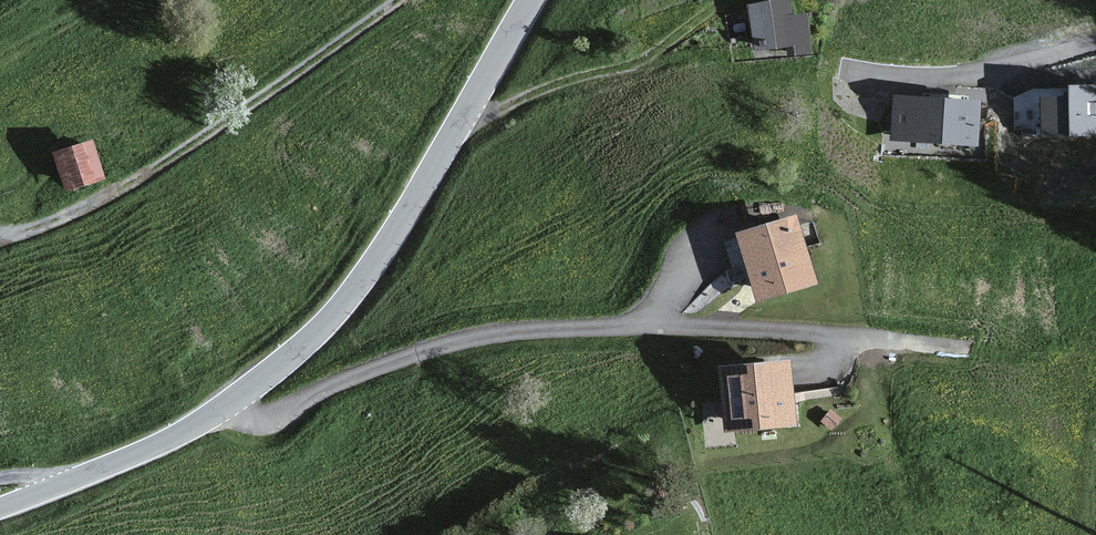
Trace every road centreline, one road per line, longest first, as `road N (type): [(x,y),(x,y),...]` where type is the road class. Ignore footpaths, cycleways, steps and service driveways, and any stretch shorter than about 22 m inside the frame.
road 1 (tertiary): [(531,0),(402,222),(300,348),(187,431),(0,509)]
road 2 (track): [(873,343),(778,330),(549,327),(466,339),(266,418),(246,420),(224,408)]
road 3 (track): [(0,237),(147,175),(399,0)]
road 4 (track): [(740,0),(638,65),(552,87),(488,116),(466,113)]

